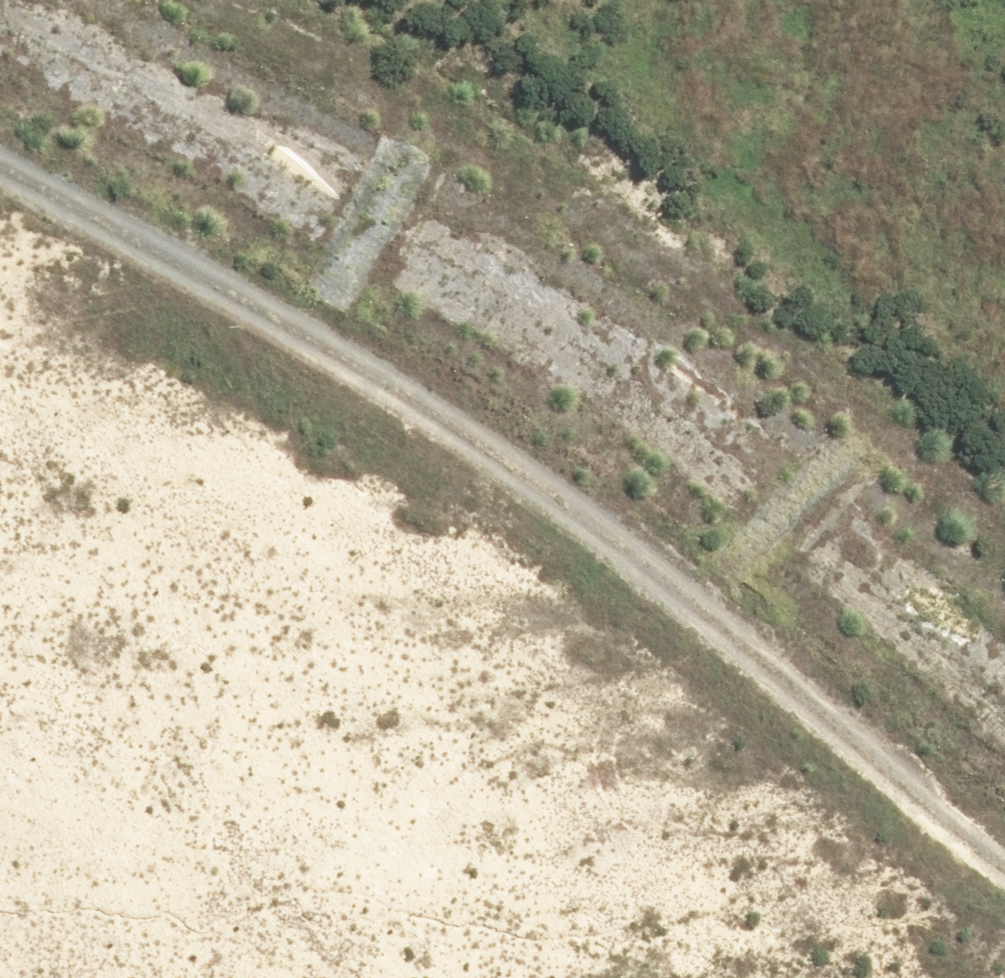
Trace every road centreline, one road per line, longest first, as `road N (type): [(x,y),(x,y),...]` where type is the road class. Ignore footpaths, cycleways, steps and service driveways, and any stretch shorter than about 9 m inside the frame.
road 1 (unknown): [(1004,751),(593,417),(453,326),(0,80)]
road 2 (unknown): [(83,0),(561,264),(839,464),(1004,608)]
road 3 (unknown): [(0,622),(119,695),(202,716),(504,866),(632,977)]
road 4 (unknown): [(409,818),(316,977)]

